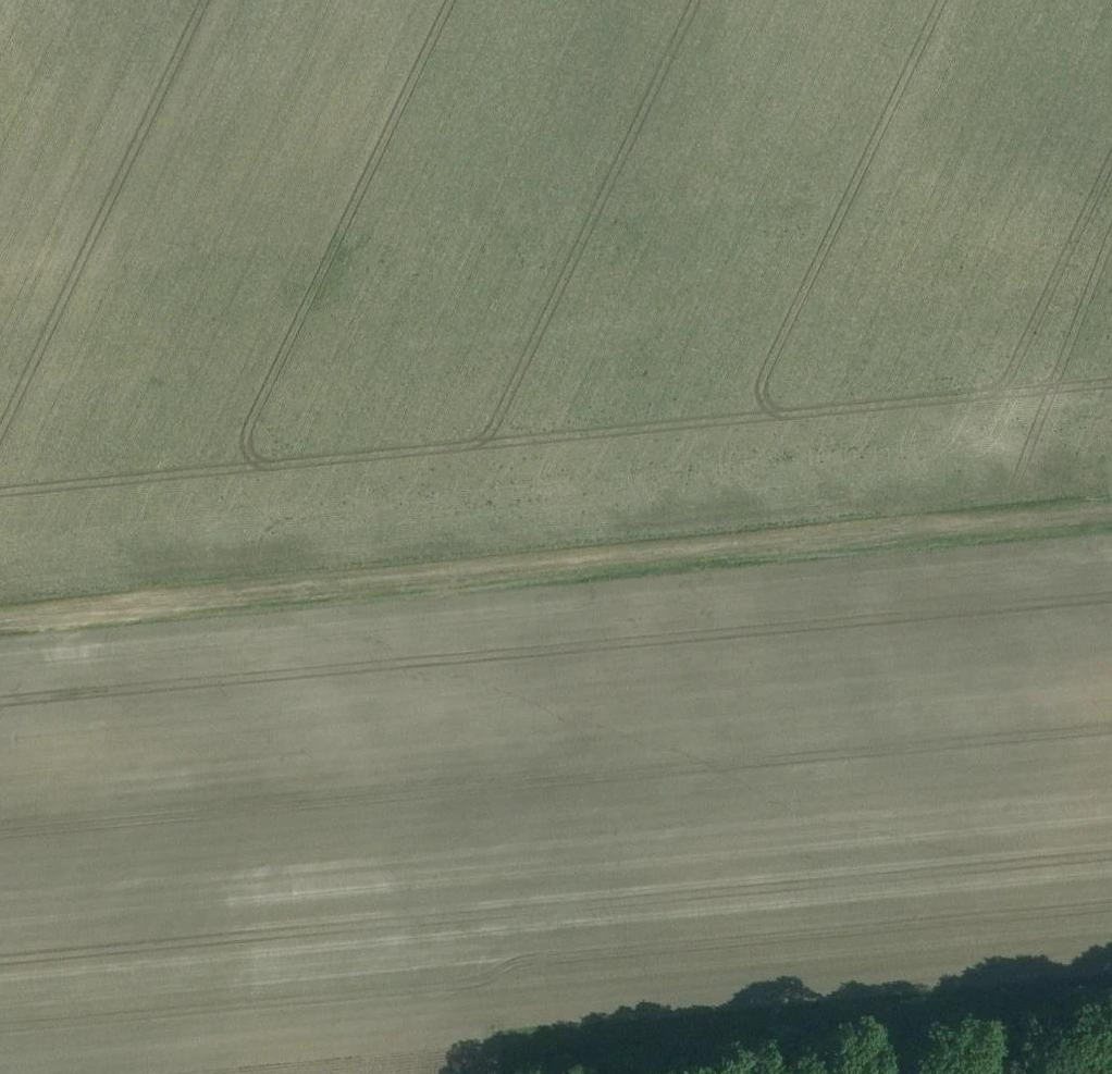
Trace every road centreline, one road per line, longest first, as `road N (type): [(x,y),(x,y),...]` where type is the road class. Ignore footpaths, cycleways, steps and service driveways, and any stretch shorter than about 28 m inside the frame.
road 1 (track): [(1111,499),(0,606)]
road 2 (track): [(523,1073),(527,1050),(1063,998)]

